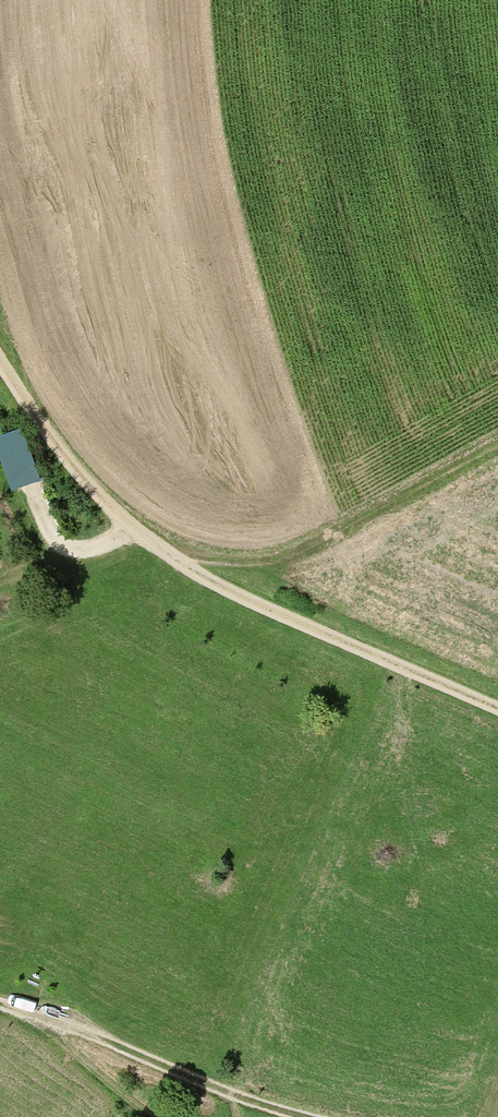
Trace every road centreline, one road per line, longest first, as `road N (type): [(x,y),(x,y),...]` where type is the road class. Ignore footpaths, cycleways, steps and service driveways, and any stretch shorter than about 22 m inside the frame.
road 1 (track): [(497,710),(263,613),(127,530),(0,371)]
road 2 (track): [(172,561),(273,561),(497,440)]
road 3 (track): [(301,1116),(223,1096),(91,1036),(30,1018)]
road 4 (track): [(21,476),(41,531),(66,552),(127,530)]
road 5 (track): [(143,1116),(30,1018)]

